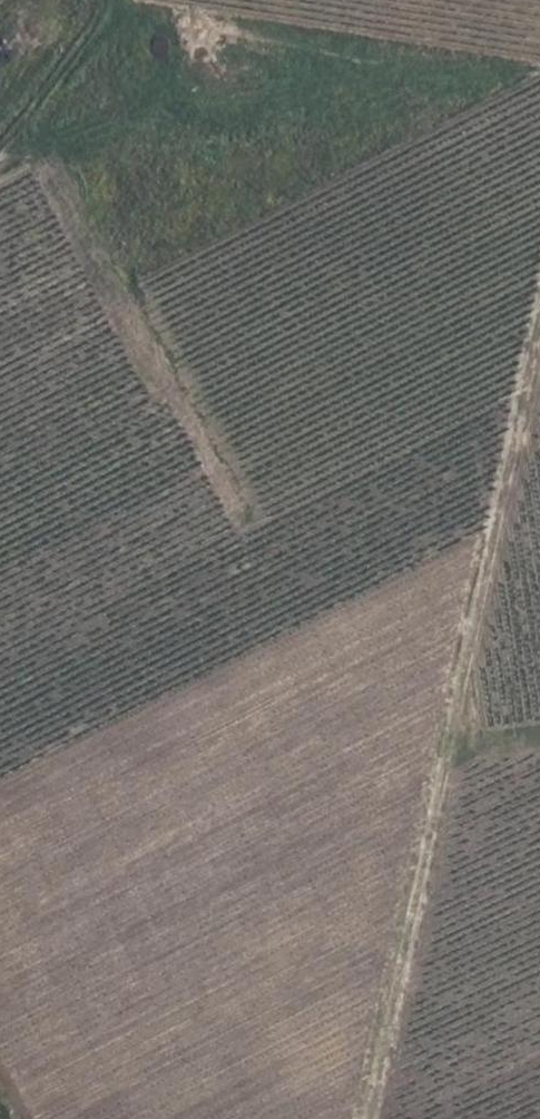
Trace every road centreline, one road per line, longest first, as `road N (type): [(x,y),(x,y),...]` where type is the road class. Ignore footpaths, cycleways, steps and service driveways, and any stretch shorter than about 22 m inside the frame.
road 1 (track): [(368,1118),(539,315)]
road 2 (track): [(26,120),(242,523)]
road 3 (track): [(0,153),(106,0)]

